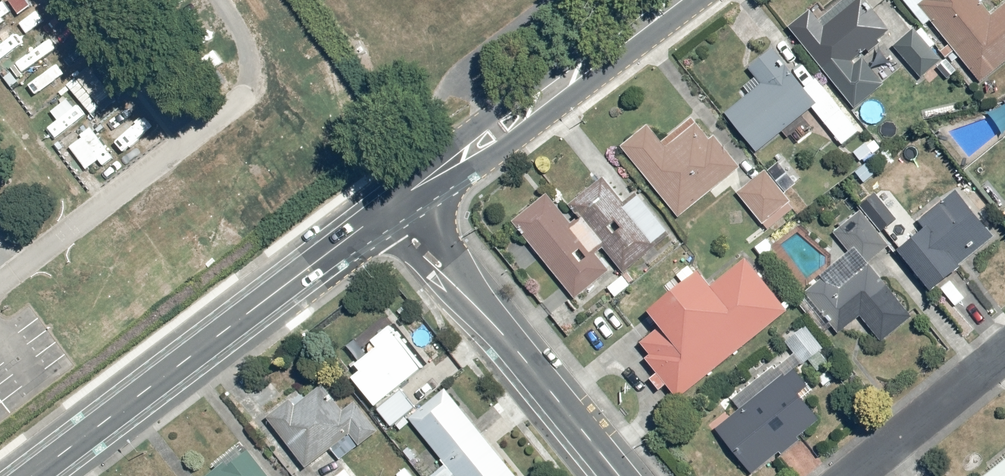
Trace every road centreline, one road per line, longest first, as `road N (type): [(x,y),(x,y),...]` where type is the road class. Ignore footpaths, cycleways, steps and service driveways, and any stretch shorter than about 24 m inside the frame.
road 1 (secondary): [(33,475),(389,208)]
road 2 (secondary): [(389,208),(673,0)]
road 3 (tertiary): [(389,208),(617,475)]
road 4 (residential): [(855,475),(1004,354)]

